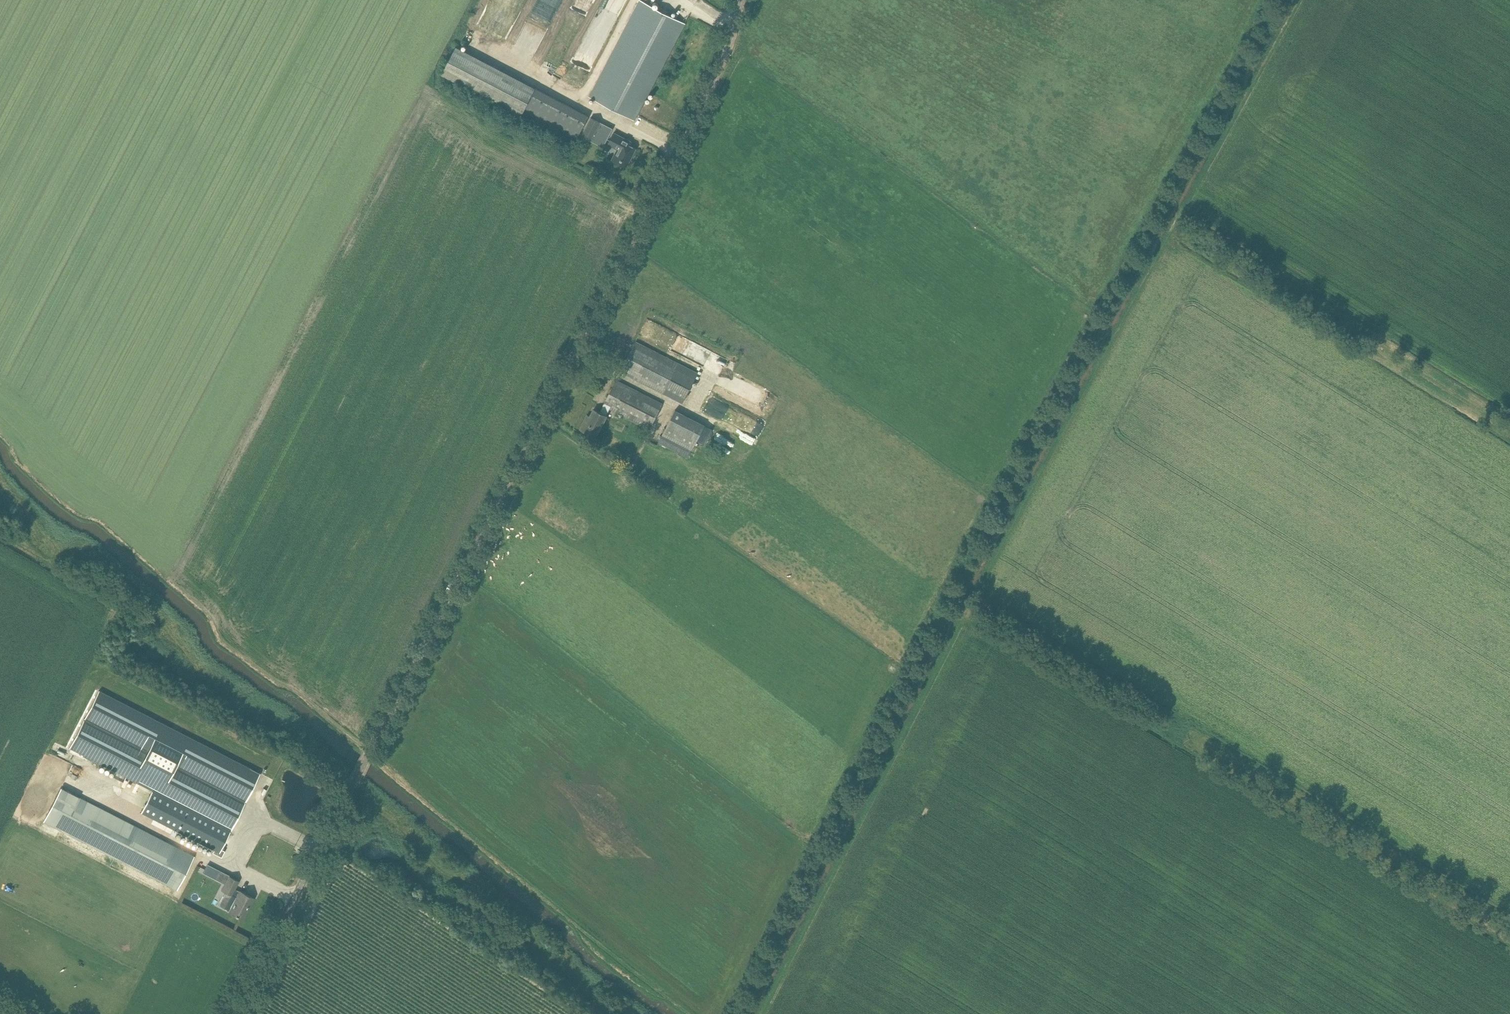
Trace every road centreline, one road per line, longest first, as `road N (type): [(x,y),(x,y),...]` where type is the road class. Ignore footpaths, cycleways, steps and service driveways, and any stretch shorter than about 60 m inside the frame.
road 1 (unclassified): [(238,1013),(731,55),(747,0)]

